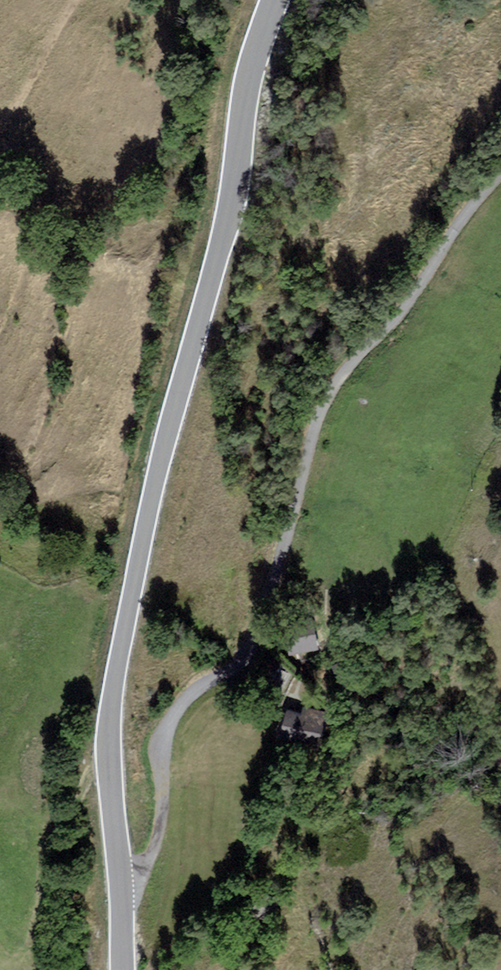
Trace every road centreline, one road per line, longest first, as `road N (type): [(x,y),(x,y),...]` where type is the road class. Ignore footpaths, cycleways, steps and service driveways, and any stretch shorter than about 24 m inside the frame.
road 1 (tertiary): [(275,0),(232,222),(165,460),(117,700),(111,769),(120,908)]
road 2 (unclassified): [(120,908),(158,856),(175,728),(255,653),(323,413),(427,285),(500,175)]

